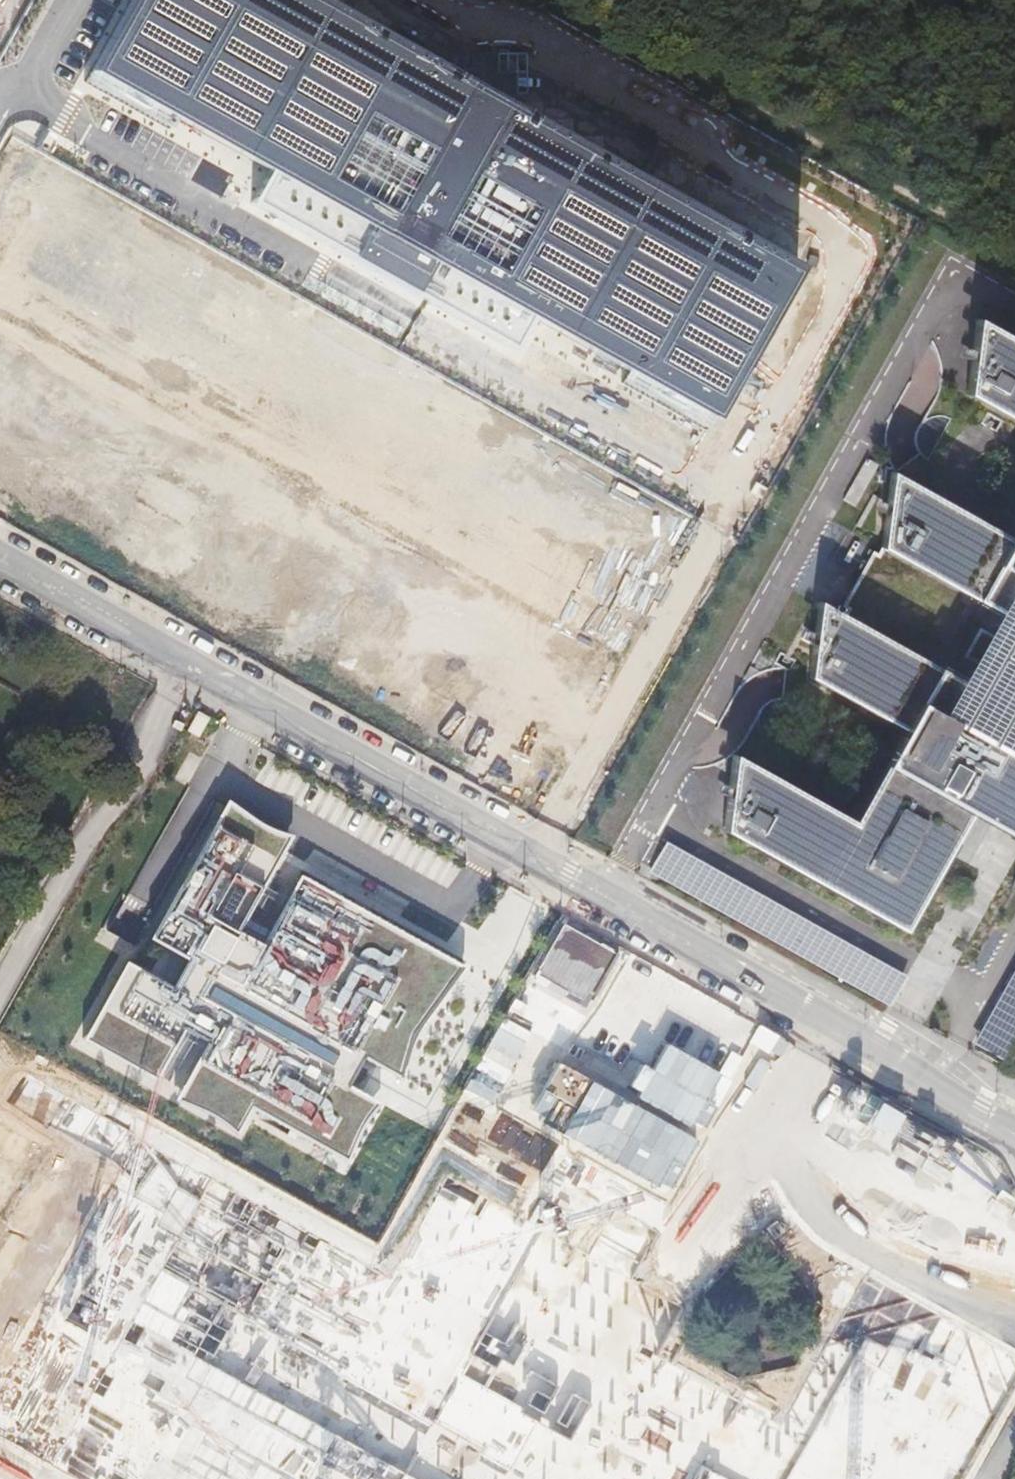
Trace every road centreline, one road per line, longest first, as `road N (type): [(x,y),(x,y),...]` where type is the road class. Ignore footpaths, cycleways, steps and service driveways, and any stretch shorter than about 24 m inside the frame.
road 1 (tertiary): [(0,554),(803,1006),(1014,1134)]
road 2 (track): [(1014,262),(551,0)]
road 3 (unknown): [(203,723),(145,818),(117,840),(0,1045)]

